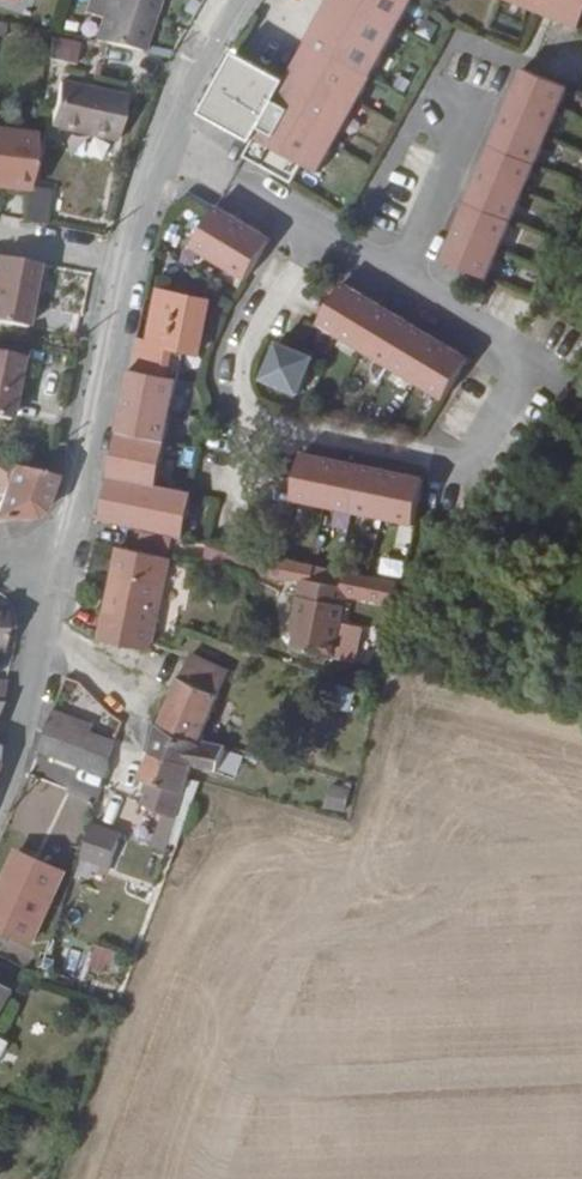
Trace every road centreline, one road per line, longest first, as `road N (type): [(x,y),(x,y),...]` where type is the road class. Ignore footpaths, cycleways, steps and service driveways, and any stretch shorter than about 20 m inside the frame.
road 1 (residential): [(127,266),(51,620)]
road 2 (residential): [(230,0),(136,216),(127,266)]
road 3 (residential): [(0,795),(51,620)]
road 4 (residential): [(0,241),(127,266)]

